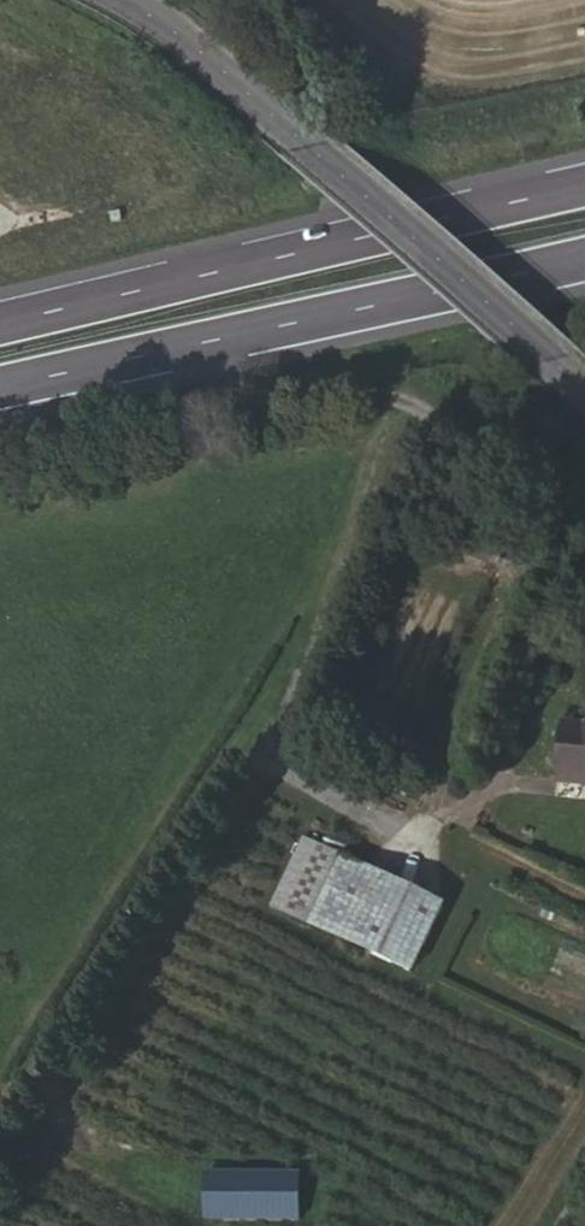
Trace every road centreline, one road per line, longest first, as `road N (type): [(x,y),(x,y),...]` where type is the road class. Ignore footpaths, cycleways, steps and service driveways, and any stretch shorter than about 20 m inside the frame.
road 1 (tertiary): [(584,388),(315,149),(115,0)]
road 2 (motorway): [(584,187),(0,322)]
road 3 (motorway): [(0,397),(584,264)]

